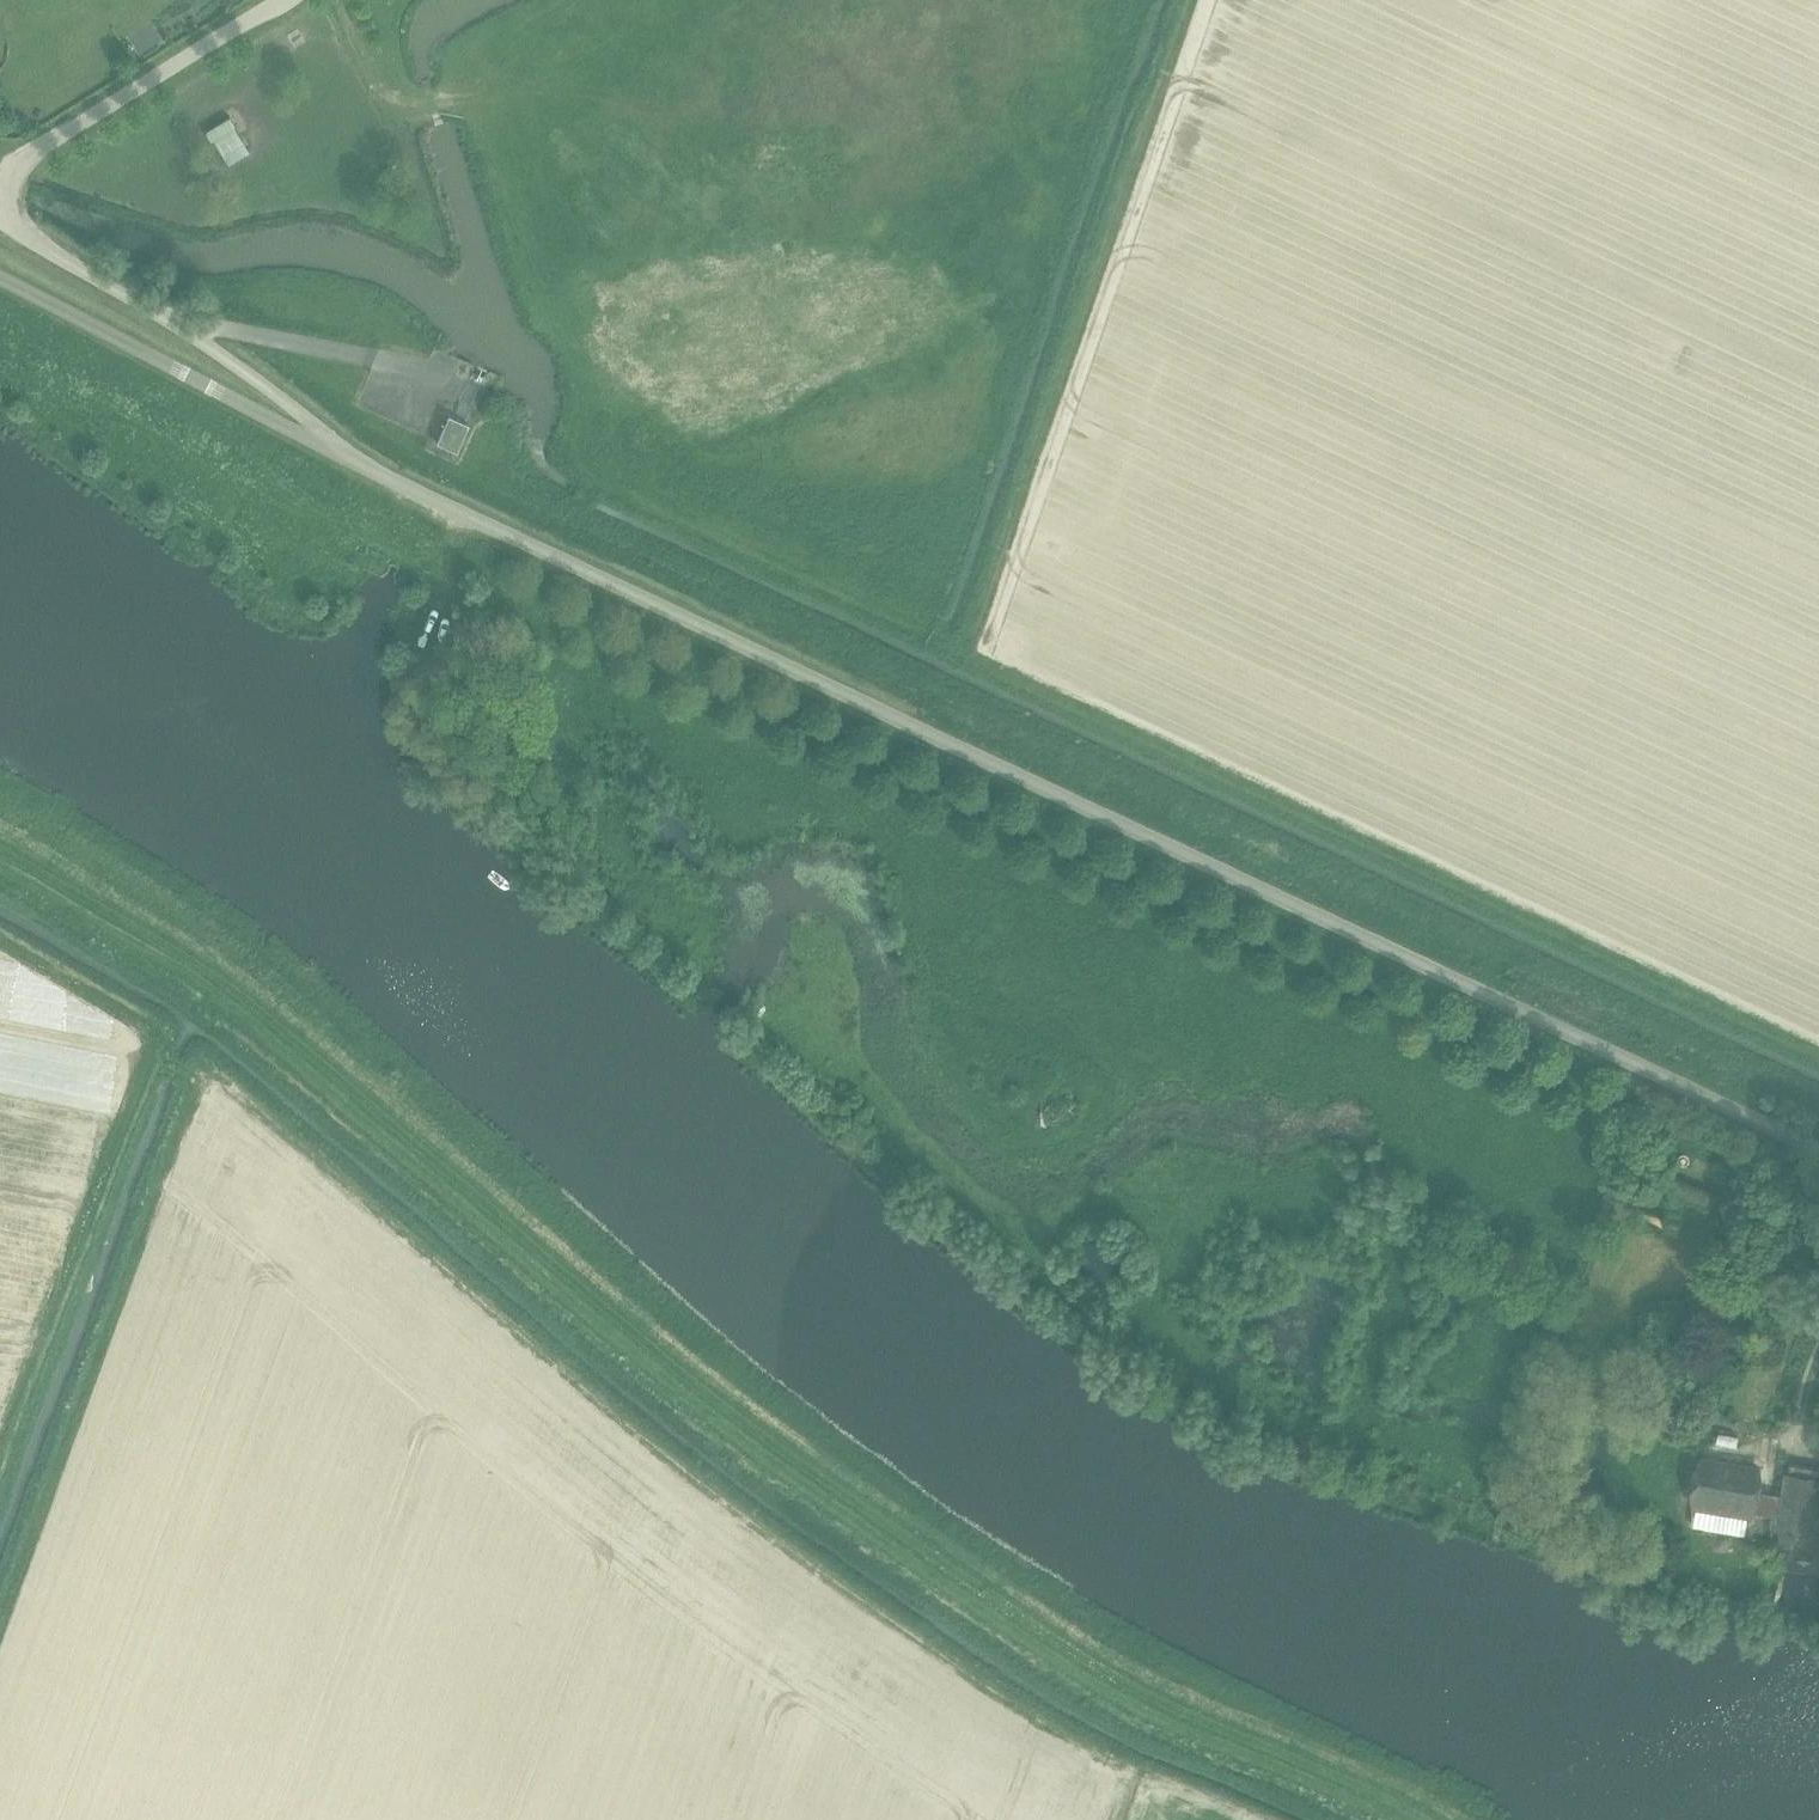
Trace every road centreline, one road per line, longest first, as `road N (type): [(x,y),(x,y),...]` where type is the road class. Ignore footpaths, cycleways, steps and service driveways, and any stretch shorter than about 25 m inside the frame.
road 1 (track): [(1361,1819),(889,1550),(172,968),(0,885)]
road 2 (unclassified): [(1818,1148),(1458,987),(397,485)]
road 3 (unclassified): [(397,485),(282,395),(0,216)]
road 4 (unclassified): [(397,485),(0,277)]
road 5 (unclassified): [(0,177),(284,0)]

